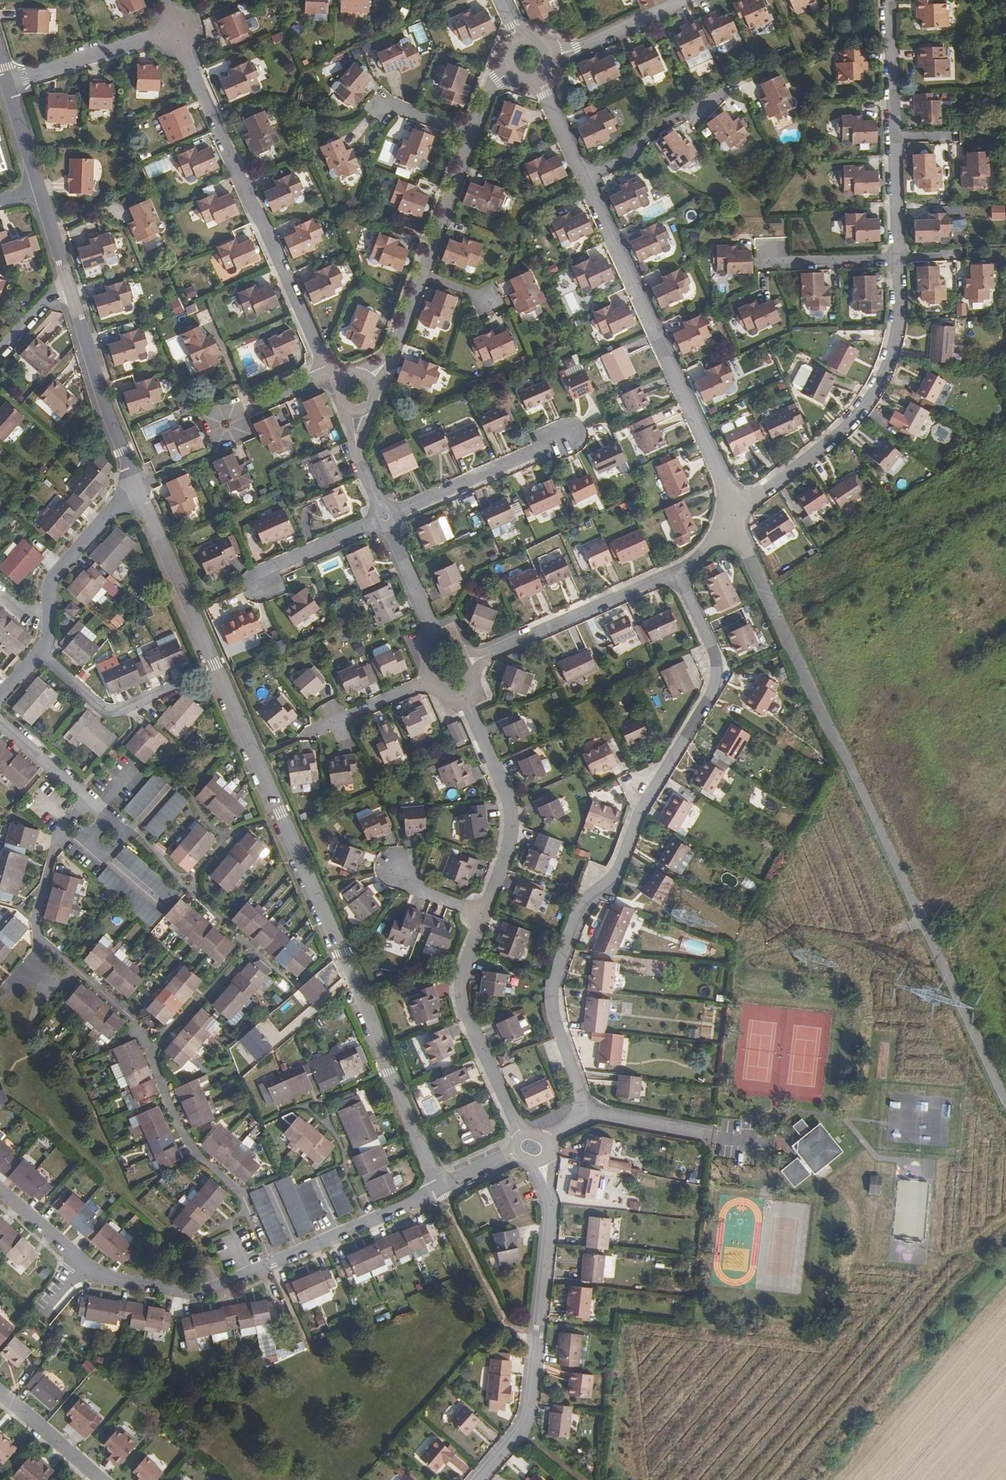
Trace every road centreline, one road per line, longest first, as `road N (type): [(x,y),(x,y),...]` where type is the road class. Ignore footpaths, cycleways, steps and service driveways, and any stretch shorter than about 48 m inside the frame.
road 1 (residential): [(134,478),(439,1189)]
road 2 (residential): [(740,517),(1005,1094)]
road 3 (residential): [(676,570),(716,660),(714,688),(641,805),(614,878),(587,897),(557,980),(555,1017),(591,1110)]
road 4 (residential): [(275,1262),(245,1193),(203,1159),(156,1048),(129,1009),(51,941)]
road 5 (residential): [(181,31),(328,371)]
road 6 (residential): [(590,180),(740,517)]
road 7 (residential): [(541,1164),(551,1203),(523,1433),(481,1479)]
road 8 (residential): [(898,260),(900,314),(883,375),(845,428),(740,517)]
road 9 (residential): [(0,717),(86,801),(61,828),(36,914),(51,941)]
road 10 (residential): [(893,0),(898,260)]
road 11 (residential): [(484,911),(462,969),(461,998),(522,1133)]
road 12 (residential): [(676,570),(467,660)]
road 13 (residential): [(465,703),(513,824),(484,911)]
road 14 (residential): [(65,277),(134,478)]
road 15 (residential): [(42,651),(52,571),(134,478)]
road 16 (residential): [(385,518),(568,437)]
road 17 (residential): [(275,1262),(195,1290),(111,1278),(85,1265)]
road 18 (residential): [(9,83),(181,31)]
road 19 (residential): [(439,1189),(275,1262)]
road 20 (residential): [(591,1110),(766,1140)]
road 21 (residential): [(590,180),(639,155),(661,129),(729,98)]
road 22 (residential): [(42,651),(113,705),(181,680)]
road 23 (residential): [(472,134),(419,274)]
road 24 (residential): [(255,585),(273,568),(385,518)]
road 25 (residential): [(687,0),(556,62)]
road 26 (residential): [(102,1479),(0,1394)]
road 27 (residential): [(898,260),(772,264)]
road 28 (residential): [(436,633),(385,518)]
road 29 (residential): [(328,371),(215,421)]

